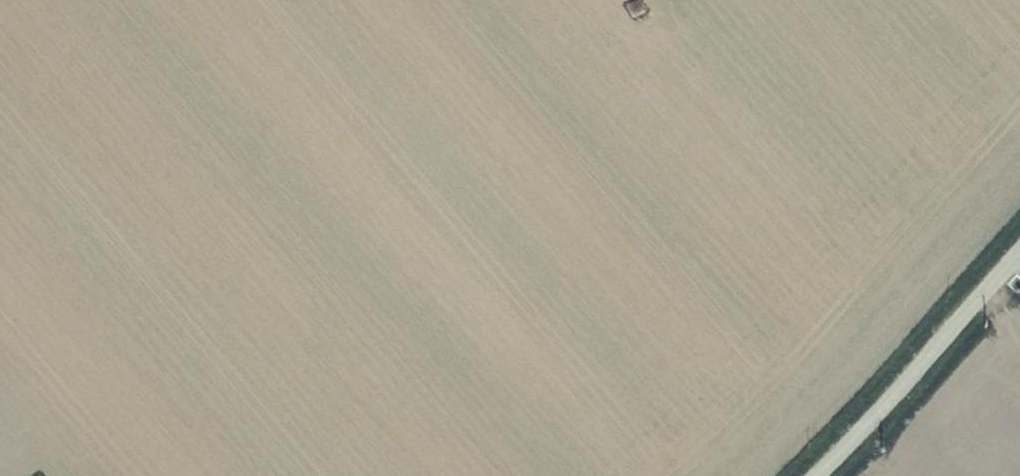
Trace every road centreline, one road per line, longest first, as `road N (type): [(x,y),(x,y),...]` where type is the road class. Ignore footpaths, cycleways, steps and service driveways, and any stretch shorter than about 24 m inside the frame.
road 1 (unclassified): [(1019,252),(815,475)]

